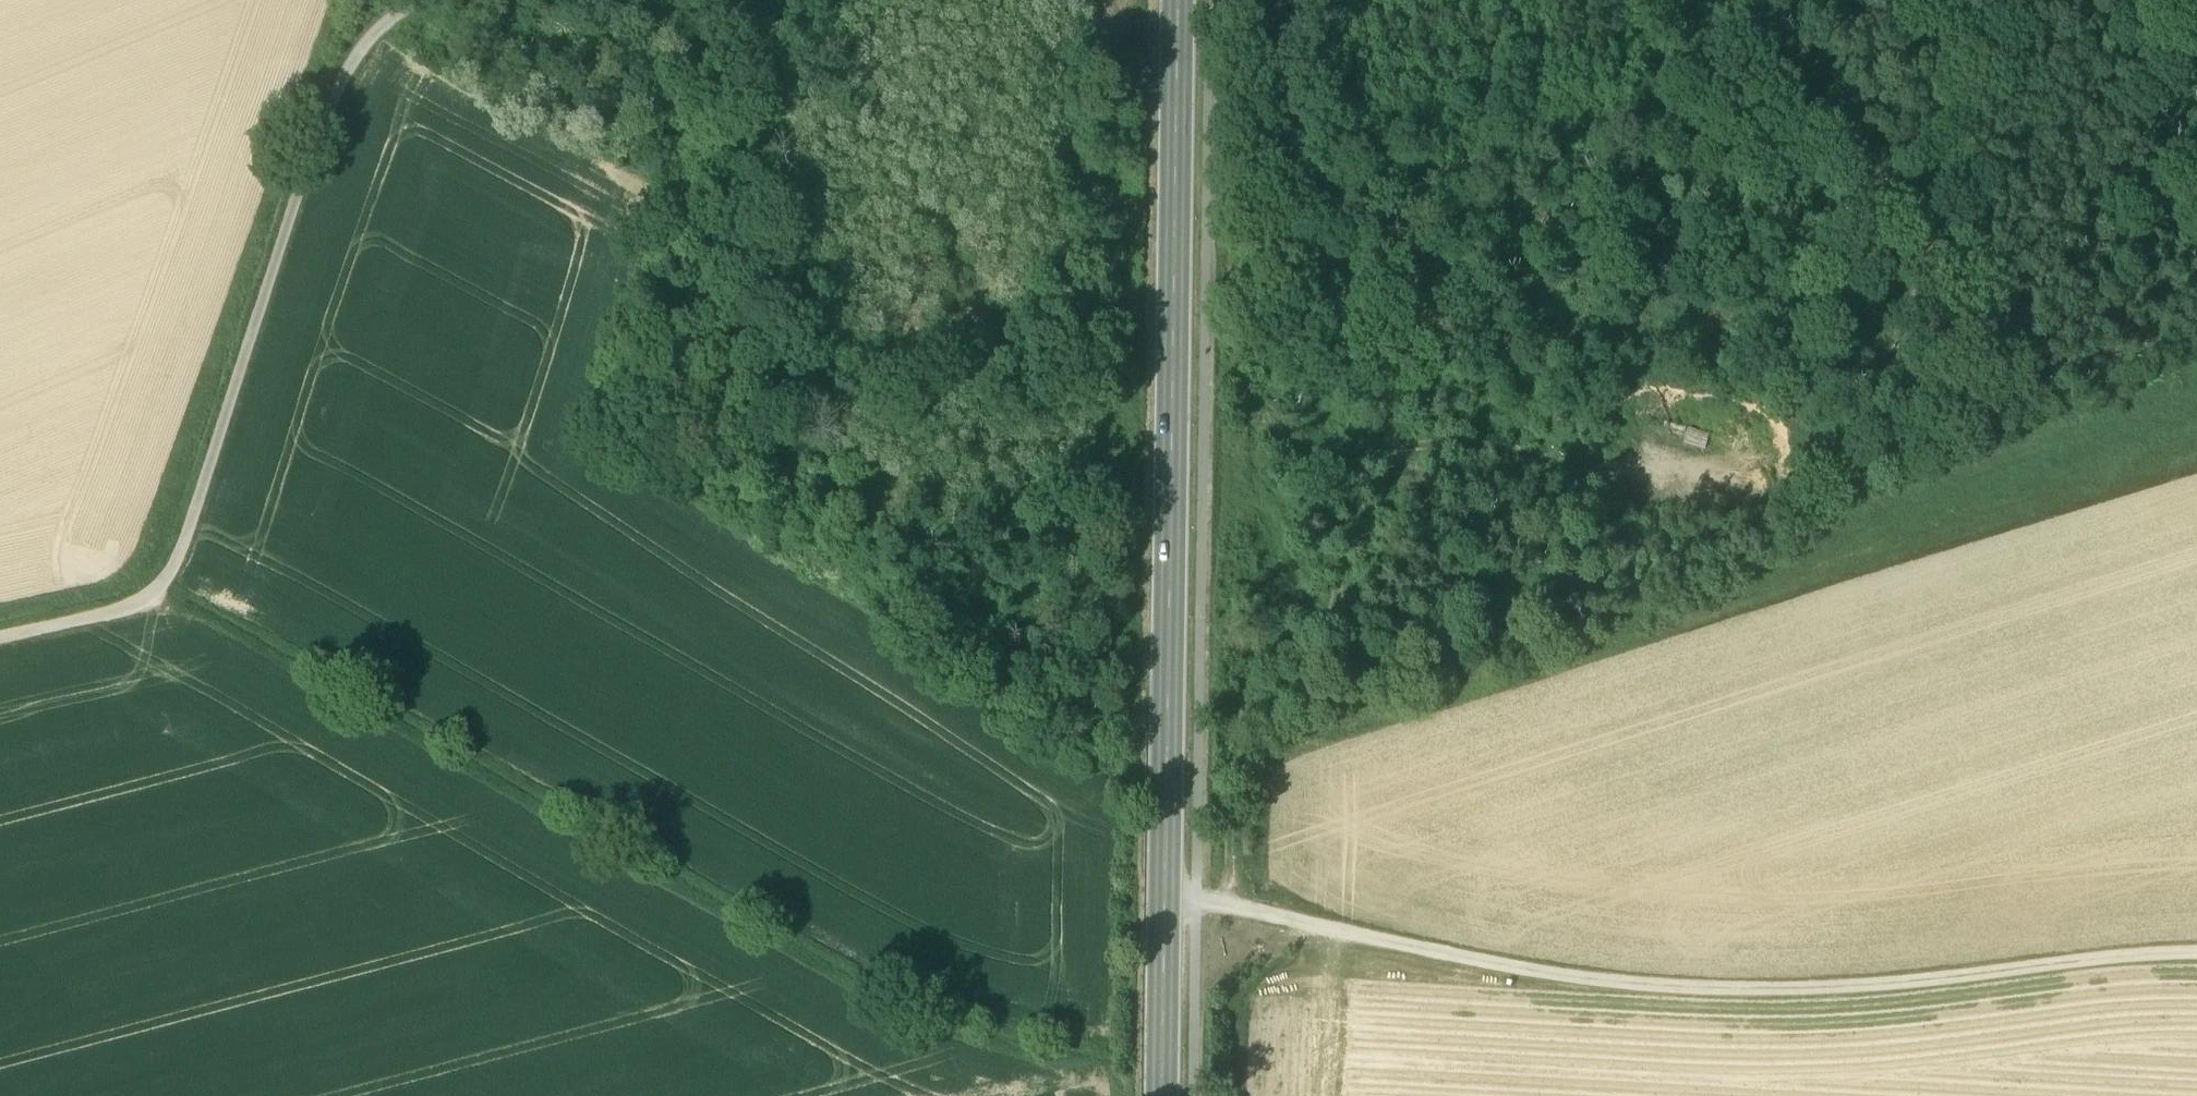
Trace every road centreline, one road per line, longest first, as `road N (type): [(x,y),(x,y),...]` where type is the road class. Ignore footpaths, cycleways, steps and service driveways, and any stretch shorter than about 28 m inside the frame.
road 1 (primary): [(1164,1095),(1177,0)]
road 2 (track): [(2196,954),(1787,993),(1596,986),(1418,956),(1167,898)]
road 3 (unclassified): [(427,0),(372,35),(349,70),(302,180),(160,589),(135,606),(0,638)]

